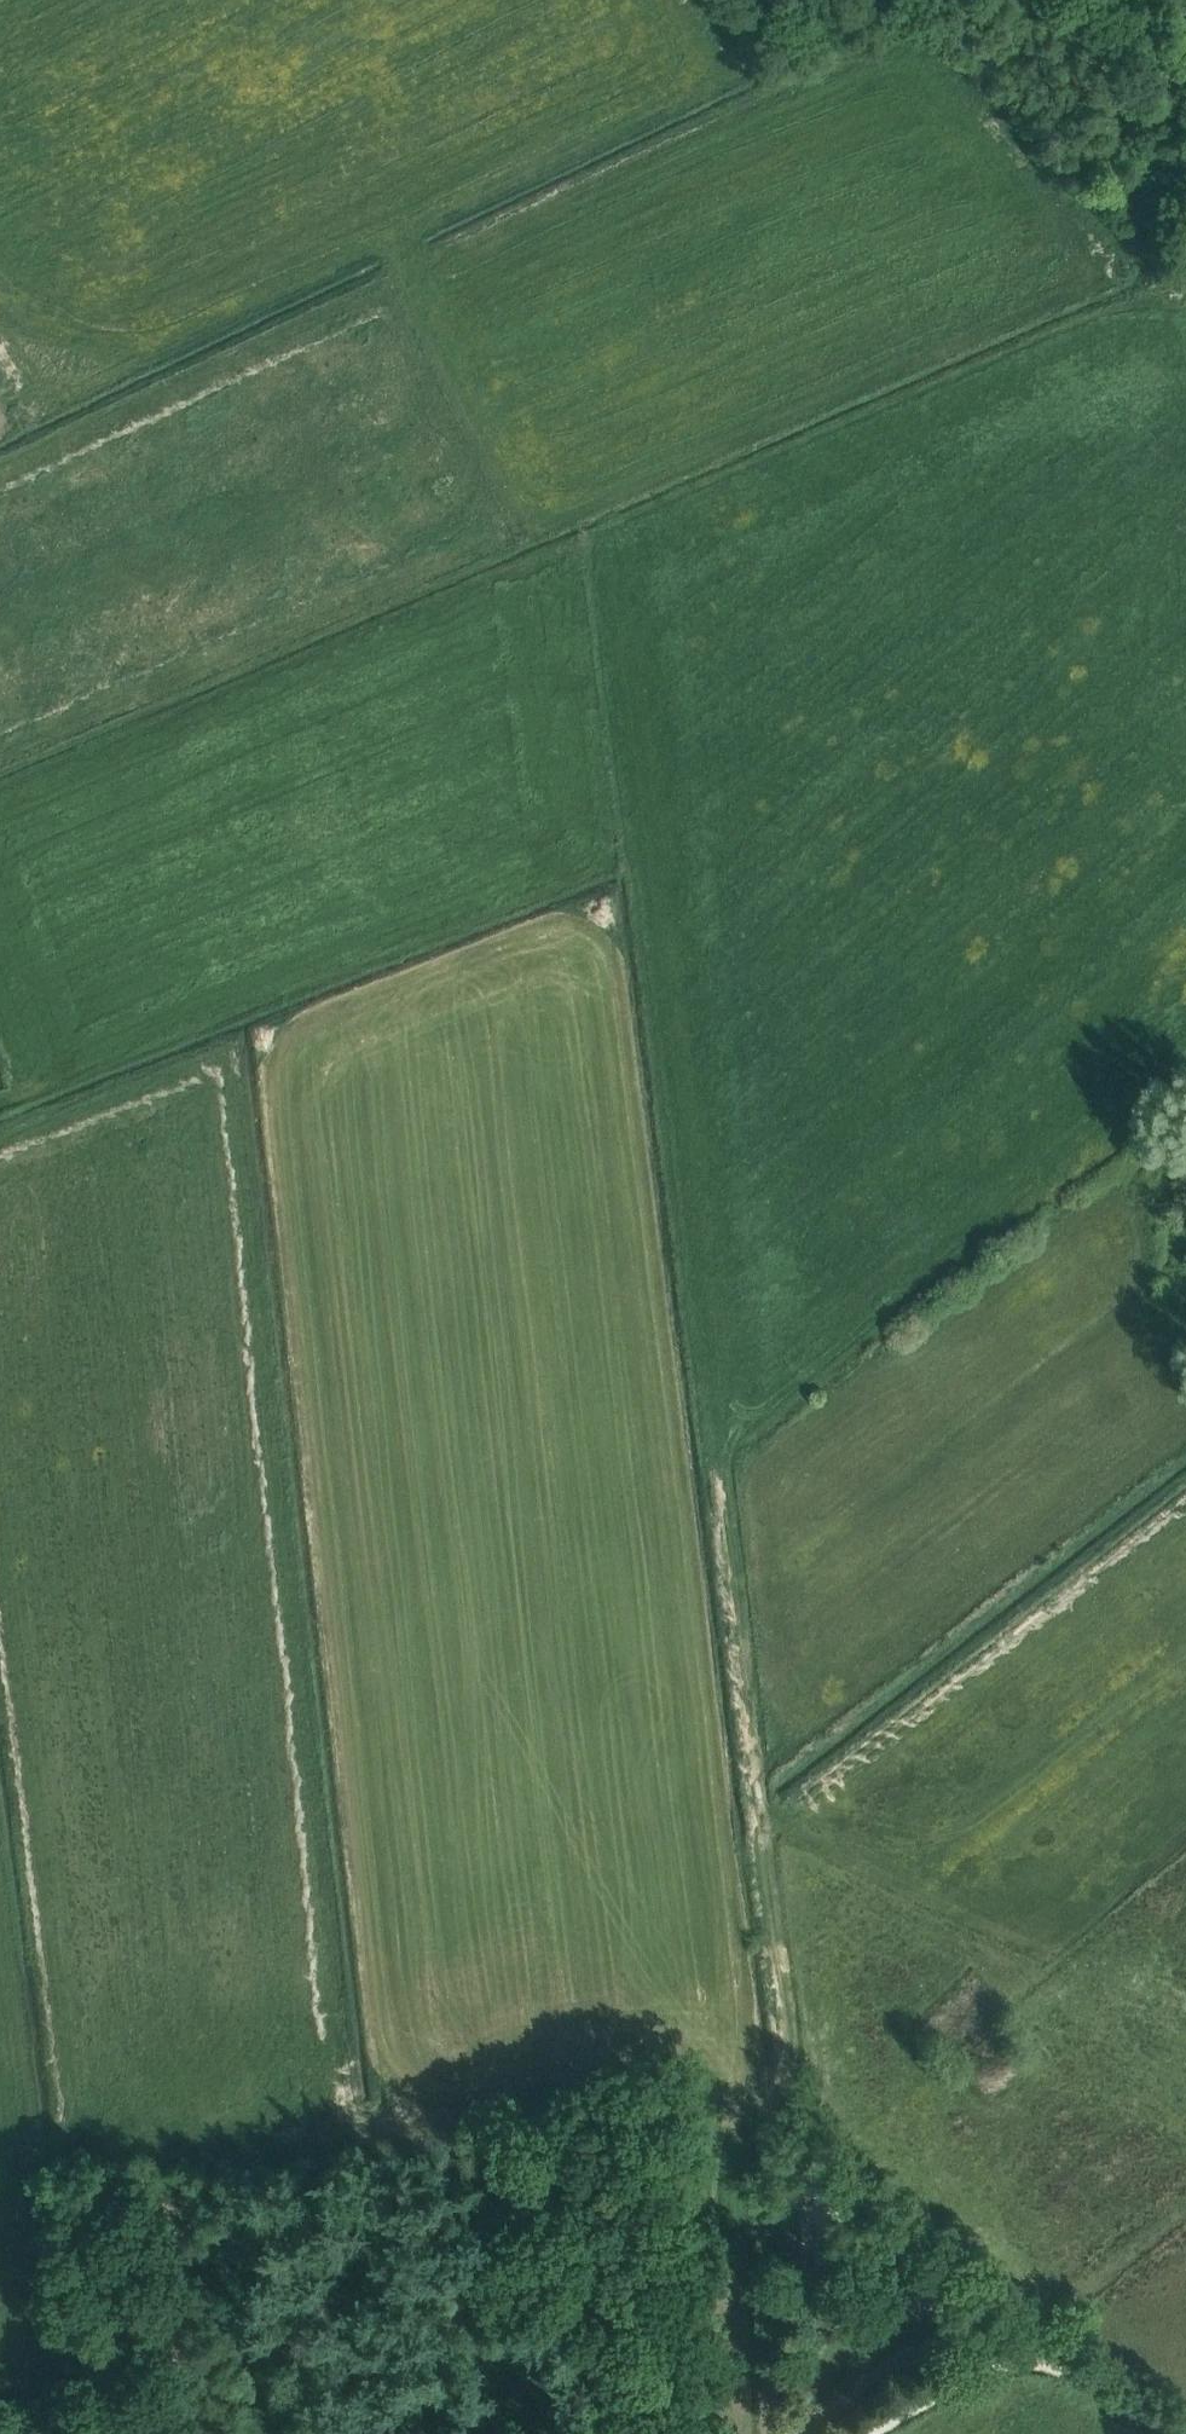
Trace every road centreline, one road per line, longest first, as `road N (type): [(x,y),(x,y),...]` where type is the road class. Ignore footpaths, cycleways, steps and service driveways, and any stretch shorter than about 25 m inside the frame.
road 1 (track): [(869,2433),(1017,2358),(1044,2362),(1174,2433)]

